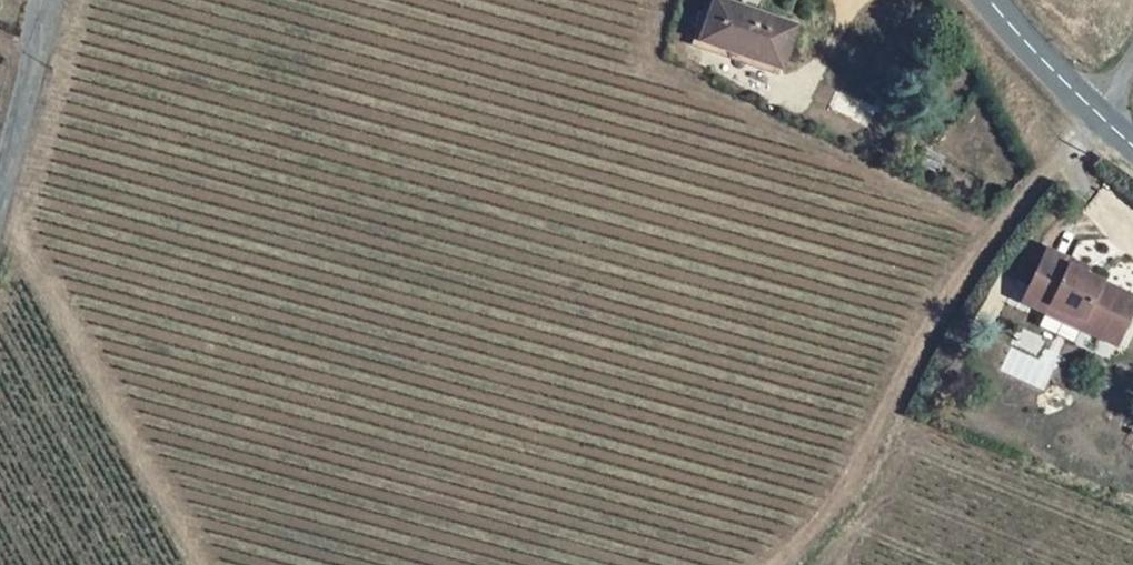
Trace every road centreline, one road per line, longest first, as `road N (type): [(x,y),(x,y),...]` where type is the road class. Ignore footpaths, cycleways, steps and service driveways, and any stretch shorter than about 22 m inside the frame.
road 1 (unclassified): [(773,564),(844,495),(961,289),(1098,116)]
road 2 (unclassified): [(0,195),(52,0)]
road 3 (tertiary): [(992,0),(1098,116)]

